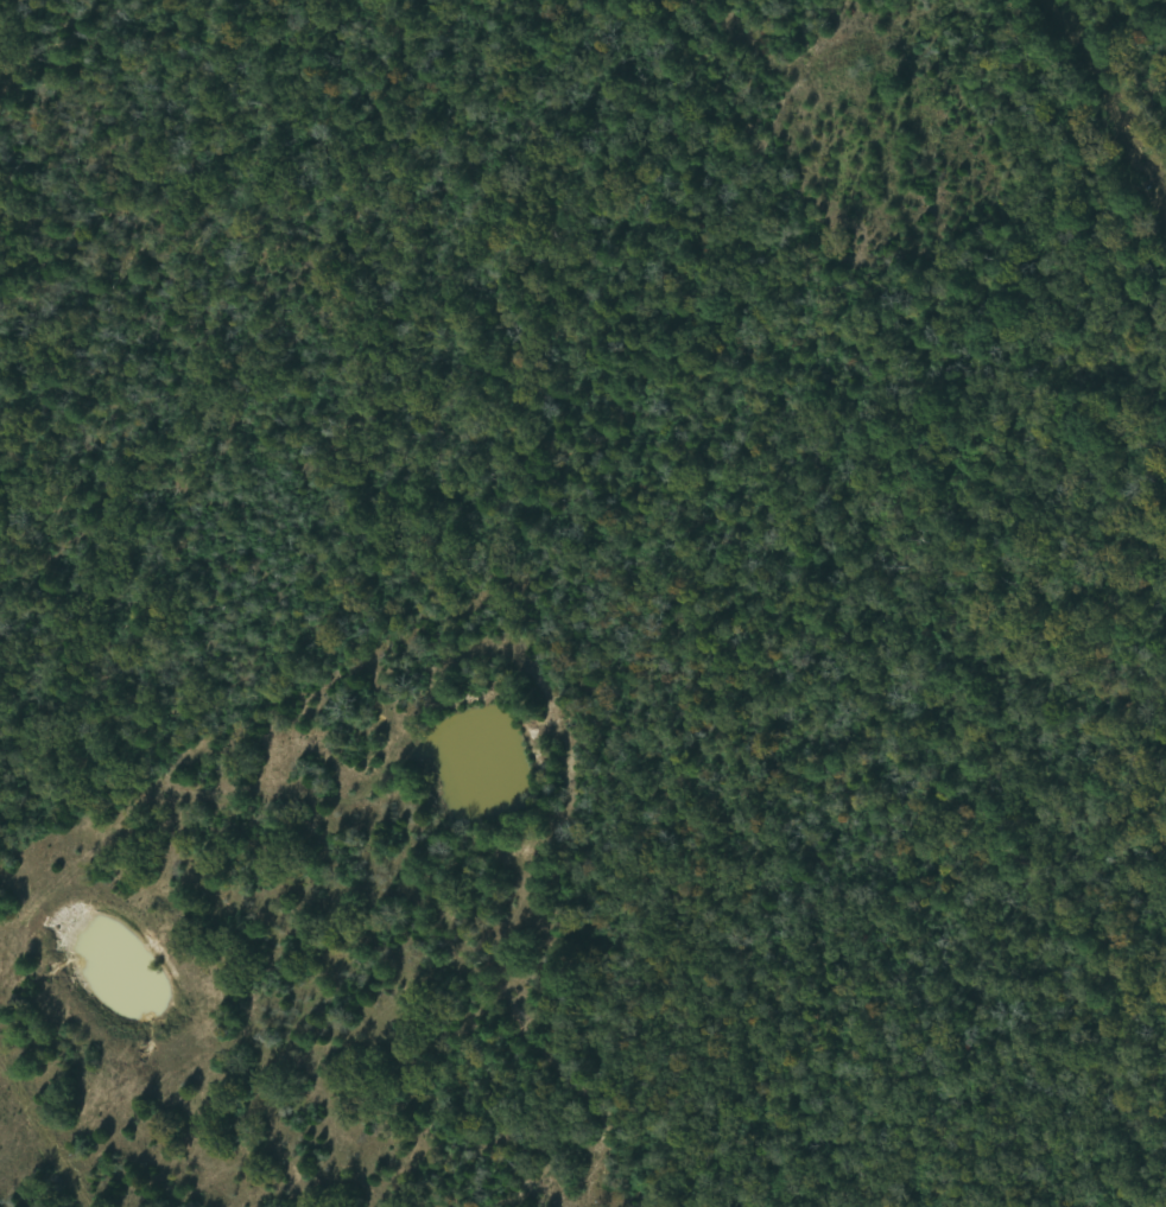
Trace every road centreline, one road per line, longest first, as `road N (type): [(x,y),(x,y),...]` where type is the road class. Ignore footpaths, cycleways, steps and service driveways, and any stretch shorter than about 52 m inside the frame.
road 1 (residential): [(1165,121),(1108,0)]

